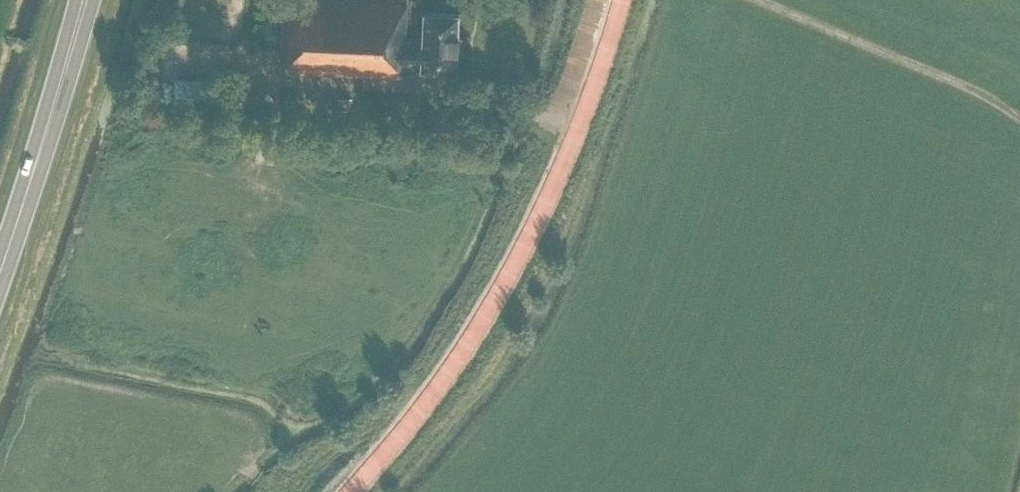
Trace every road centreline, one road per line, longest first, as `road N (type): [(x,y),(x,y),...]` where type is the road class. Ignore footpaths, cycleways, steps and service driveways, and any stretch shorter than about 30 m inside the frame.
road 1 (unclassified): [(353,491),(405,433),(501,290),(555,188),(620,0)]
road 2 (track): [(755,0),(978,93),(1019,119)]
road 3 (trunk): [(0,262),(79,0)]

